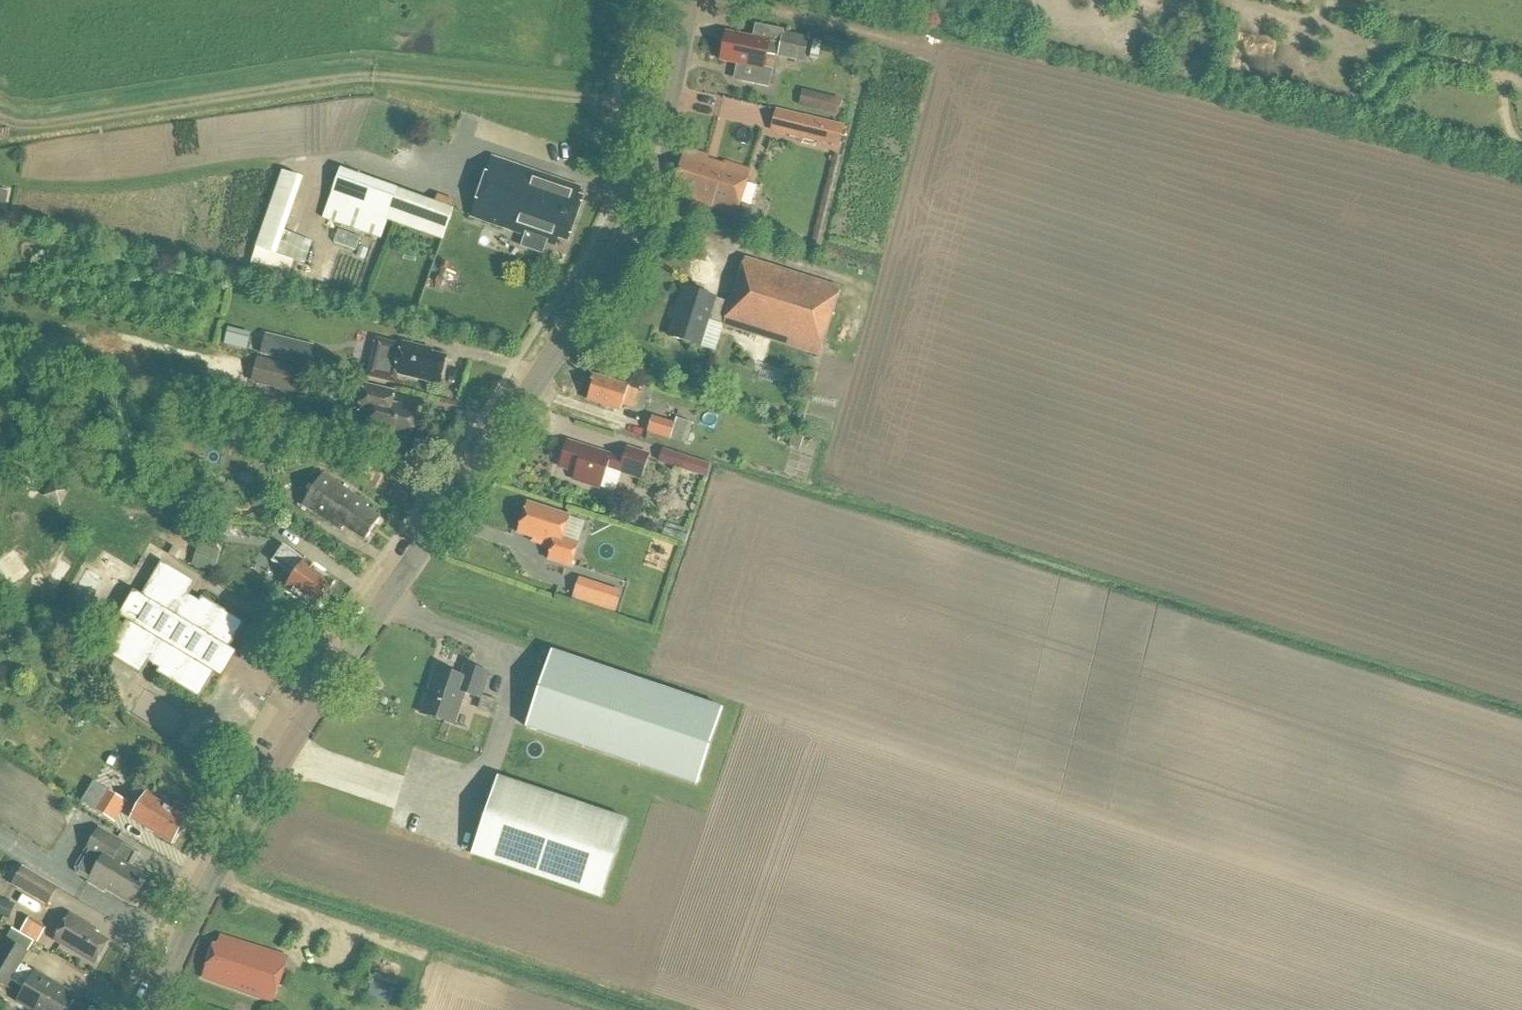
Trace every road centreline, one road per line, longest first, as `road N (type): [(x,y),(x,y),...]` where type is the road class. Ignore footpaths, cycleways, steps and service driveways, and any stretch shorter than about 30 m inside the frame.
road 1 (tertiary): [(154,1009),(308,713),(574,329),(639,213),(690,0)]
road 2 (track): [(615,100),(363,77),(74,122),(0,120)]

